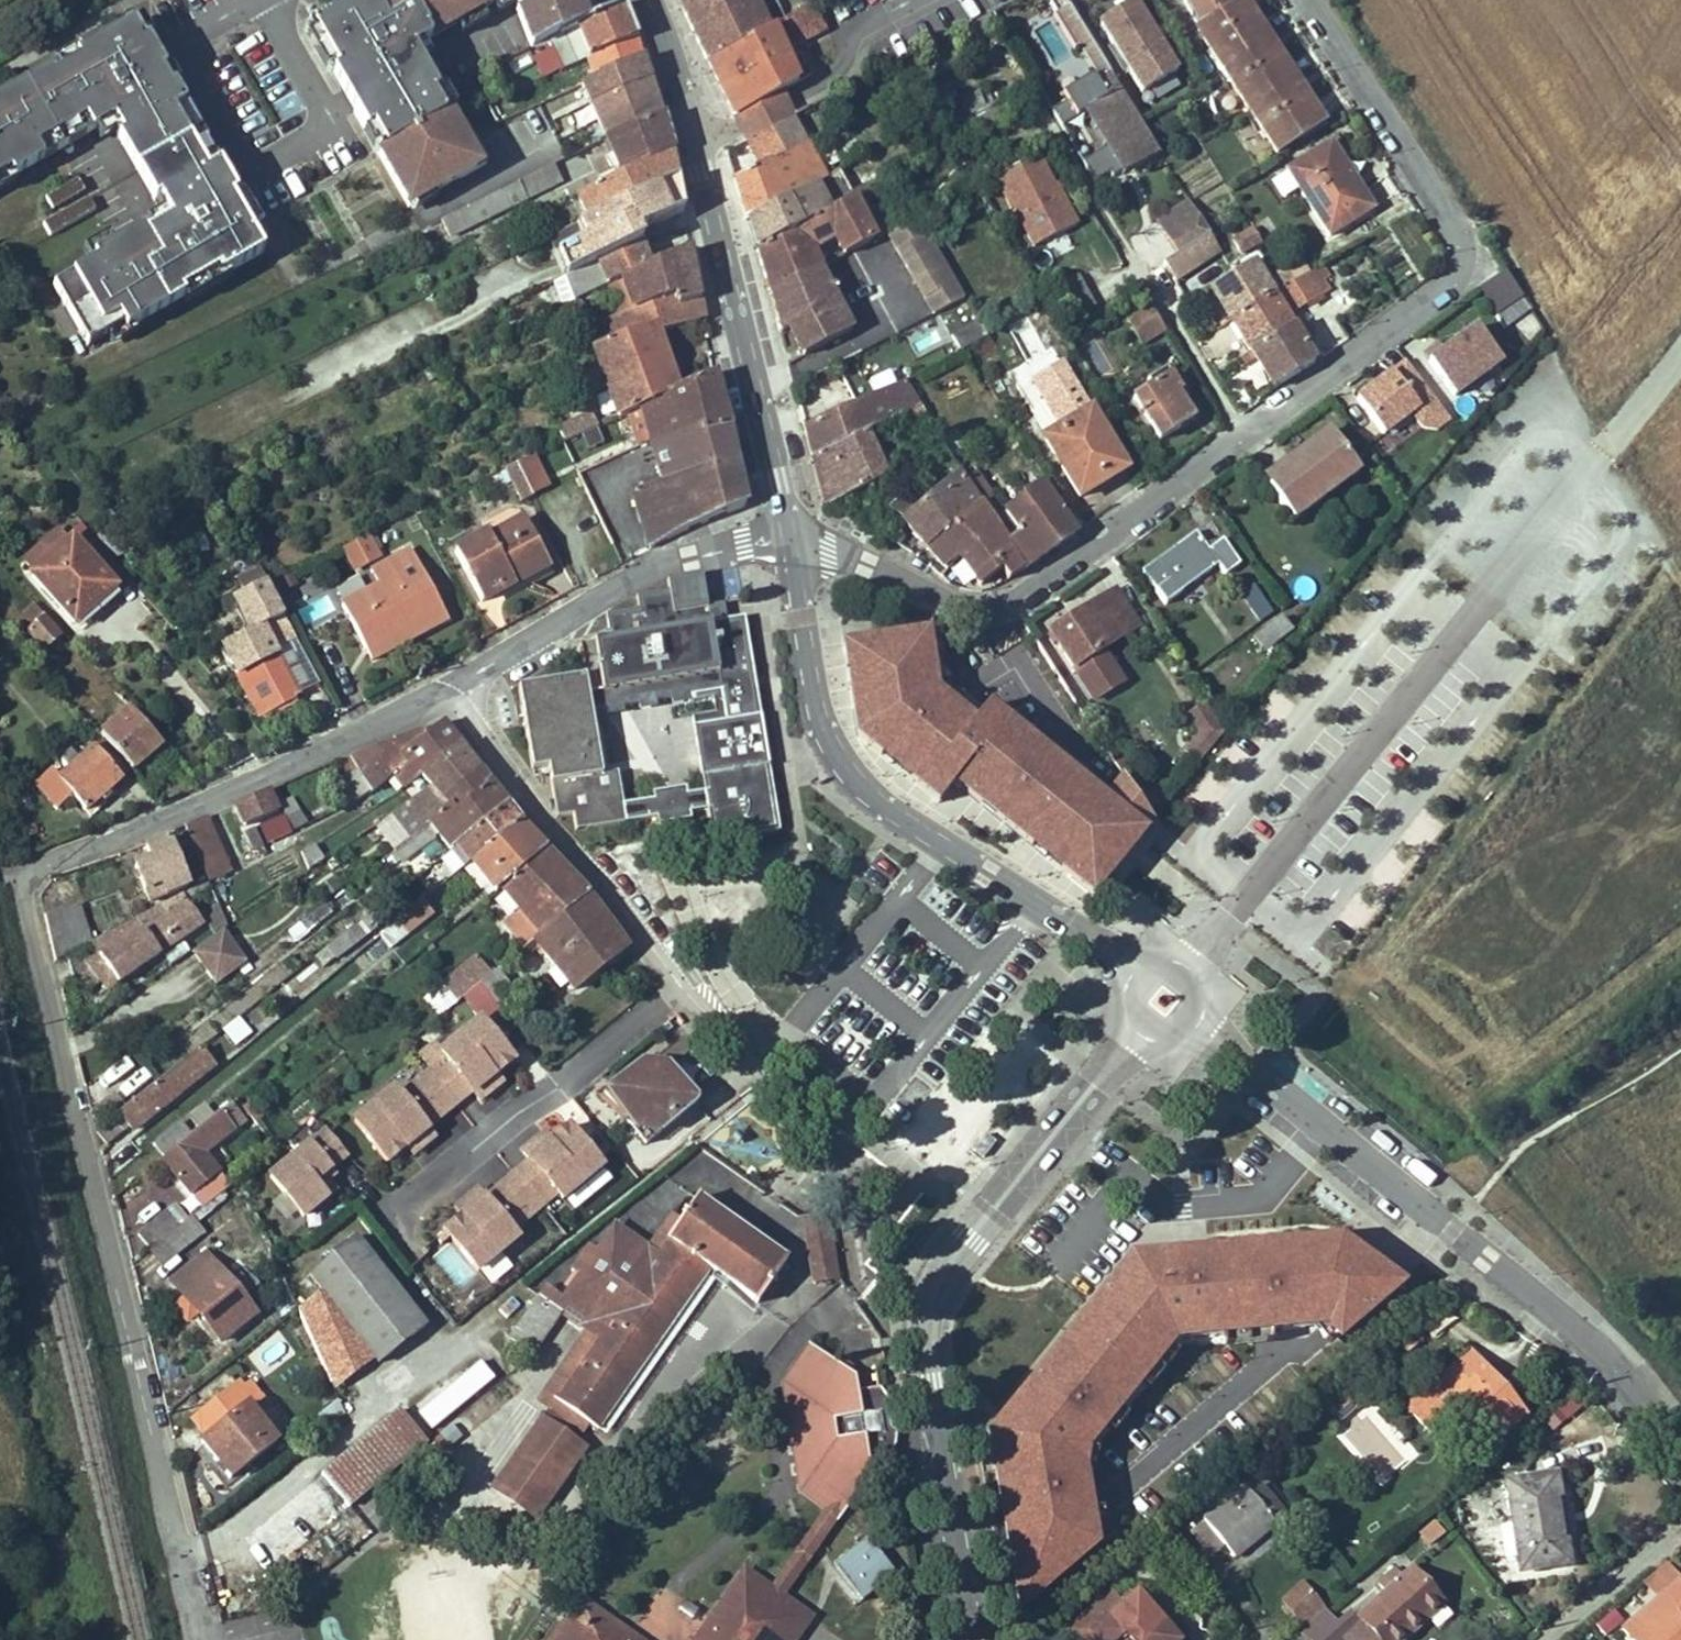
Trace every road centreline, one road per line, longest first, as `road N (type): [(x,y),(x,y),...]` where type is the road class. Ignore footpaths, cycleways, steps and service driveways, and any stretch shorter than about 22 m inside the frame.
road 1 (residential): [(444,695),(21,880),(198,1639)]
road 2 (residential): [(788,538),(993,617),(1444,290),(1458,265),(1453,219),(1313,0)]
road 3 (secondary): [(974,1639),(934,1393),(933,1299),(976,1227),(1134,1029)]
road 4 (residential): [(1198,1024),(1624,1371),(1680,1444)]
road 5 (secondary): [(1129,977),(857,786),(820,729),(788,538)]
road 6 (secondary): [(788,538),(695,149),(648,0)]
road 7 (residential): [(444,695),(763,1085)]
road 8 (residential): [(788,538),(680,560),(444,695)]
road 9 (residential): [(184,44),(189,71),(235,156),(252,165),(274,162),(317,137),(326,117),(265,0)]
road 10 (secondary): [(1198,1024),(1204,990),(1192,970),(1159,959),(1129,977)]

